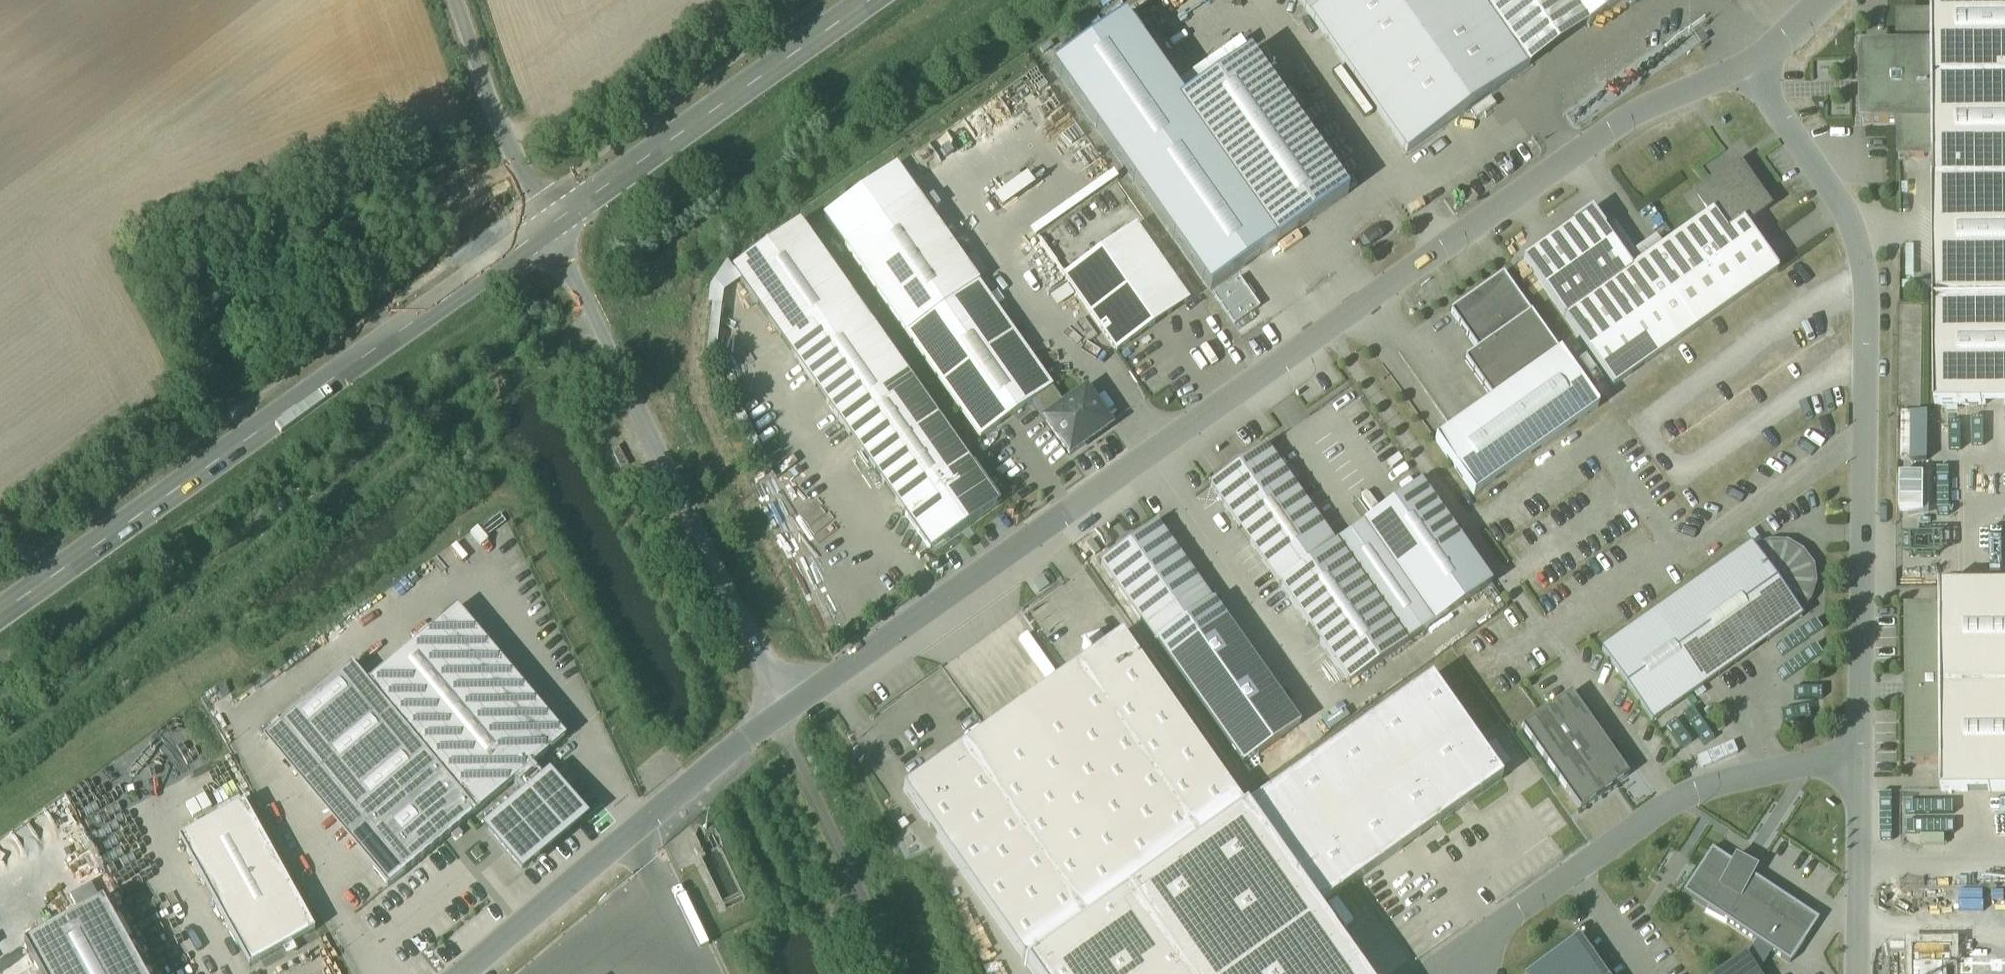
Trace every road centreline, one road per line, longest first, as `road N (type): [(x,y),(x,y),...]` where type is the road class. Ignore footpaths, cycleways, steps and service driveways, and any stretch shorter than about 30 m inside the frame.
road 1 (residential): [(1750,66),(1631,114),(778,719)]
road 2 (residential): [(1750,66),(1846,210),(1864,258),(1859,763)]
road 3 (secondary): [(0,614),(549,226)]
road 4 (residential): [(549,226),(763,667),(778,719)]
road 5 (residential): [(1859,763),(1788,769),(1702,791),(1657,814),(1500,925),(1460,973)]
road 6 (residential): [(778,719),(460,973)]
road 7 (secondary): [(549,226),(871,0)]
road 8 (unclassified): [(471,0),(549,226)]
road 9 (residential): [(1859,763),(1857,973)]

